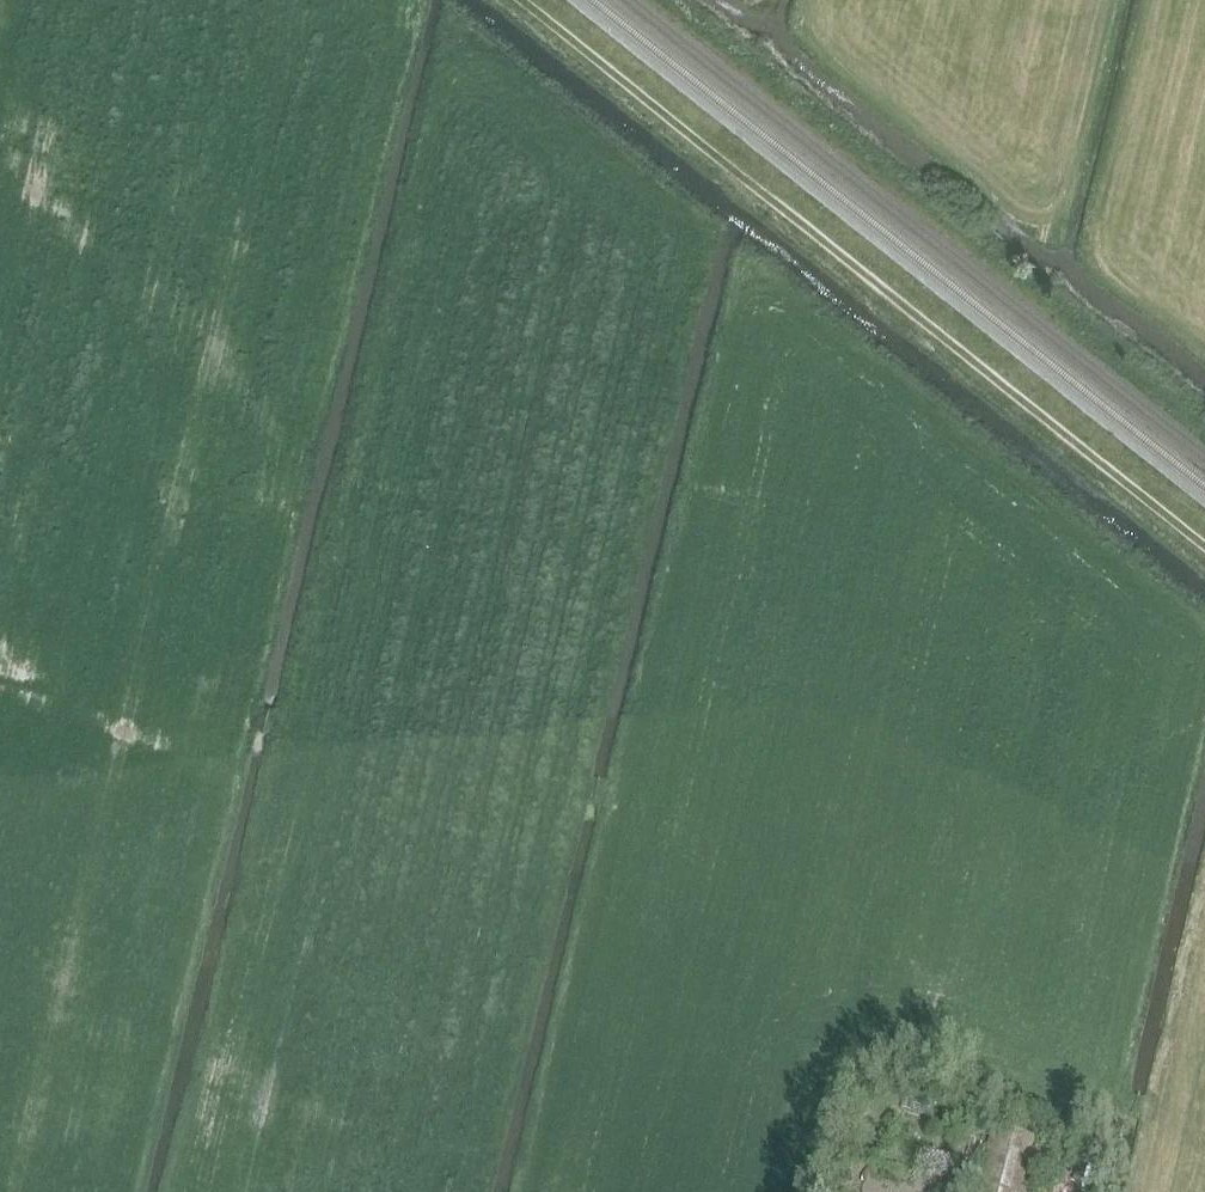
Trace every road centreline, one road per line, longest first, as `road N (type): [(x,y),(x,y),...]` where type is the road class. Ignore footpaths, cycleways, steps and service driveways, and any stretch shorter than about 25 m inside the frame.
road 1 (track): [(517,0),(1204,550)]

